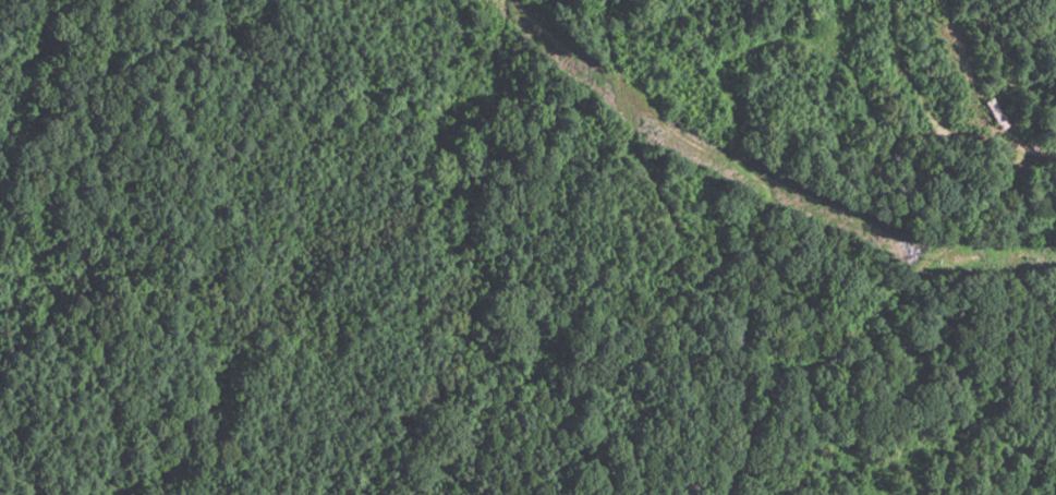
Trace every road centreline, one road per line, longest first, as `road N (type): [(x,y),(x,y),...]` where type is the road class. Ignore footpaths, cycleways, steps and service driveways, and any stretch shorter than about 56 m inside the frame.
road 1 (residential): [(573,494),(631,375),(547,0)]

